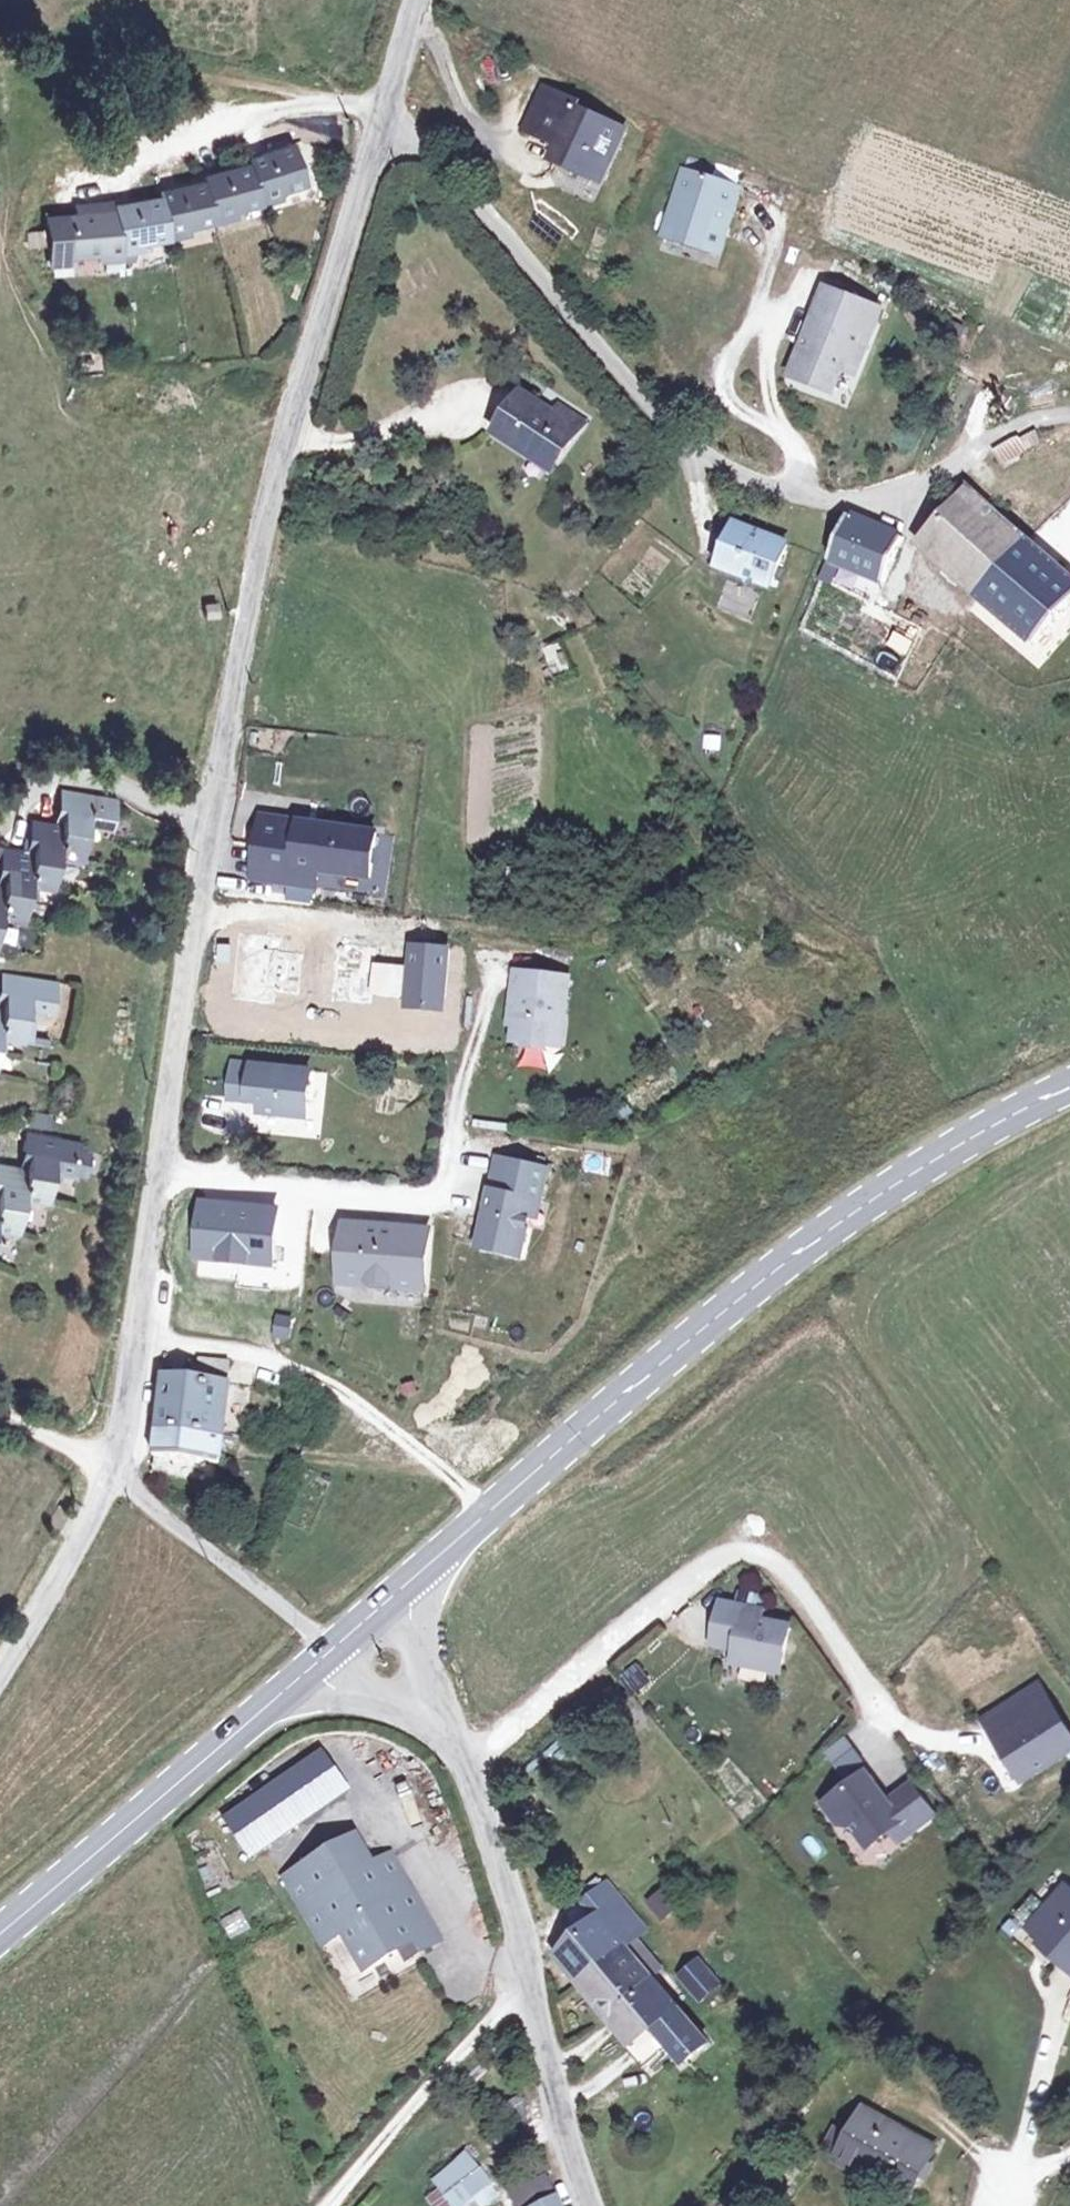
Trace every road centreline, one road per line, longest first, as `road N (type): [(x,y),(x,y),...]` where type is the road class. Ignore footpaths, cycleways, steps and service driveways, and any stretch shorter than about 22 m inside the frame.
road 1 (residential): [(133,1331),(211,821),(290,432),(389,112)]
road 2 (residential): [(1069,419),(1025,423),(915,486),(836,504),(717,462),(682,439),(389,112)]
road 3 (secondary): [(491,1519),(899,1184),(1069,1089)]
road 4 (residential): [(878,1709),(784,1568),(742,1551),(723,1556),(466,1766)]
road 5 (unclassified): [(466,1766),(498,1853),(545,2089),(595,2205)]
road 6 (residential): [(133,1331),(285,1367),(353,1396),(491,1519)]
road 7 (secondary): [(0,1934),(308,1671)]
road 8 (track): [(0,63),(18,55),(104,55),(340,102)]
road 9 (track): [(525,1987),(330,2205)]
road 10 (residential): [(330,1651),(150,1510),(108,1466)]
road 11 (residential): [(0,1677),(39,1619),(108,1466)]
road 12 (residential): [(108,1466),(133,1331)]
road 13 (unclassified): [(308,1671),(338,1691),(425,1711)]
road 14 (unclassified): [(425,1711),(418,1639),(398,1594)]
road 15 (secondary): [(398,1594),(491,1519)]

